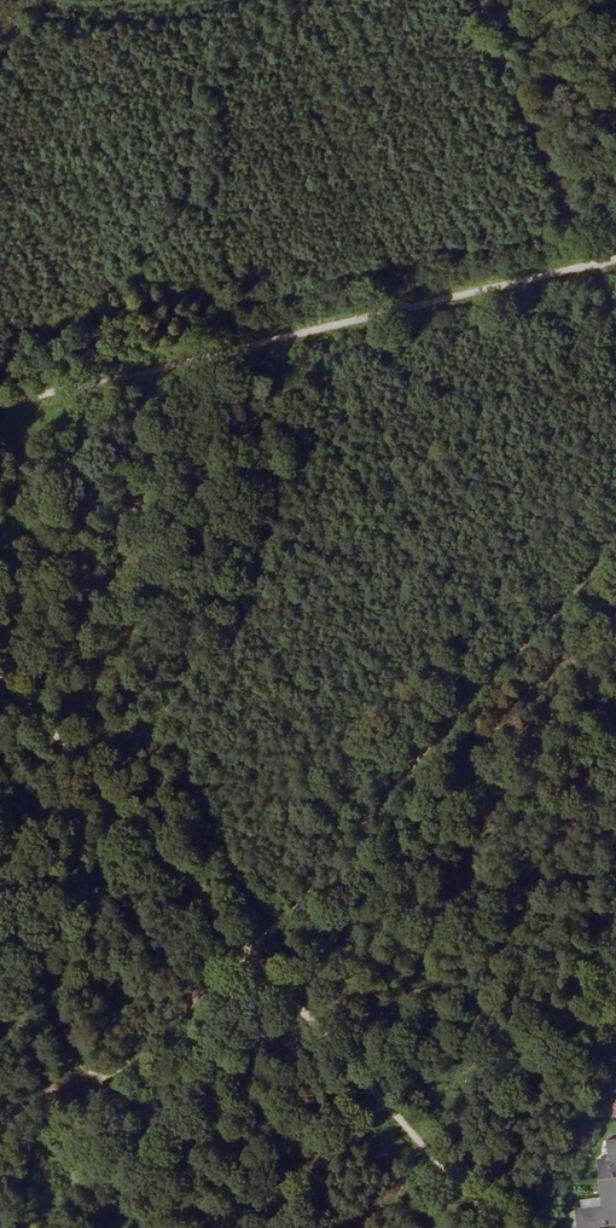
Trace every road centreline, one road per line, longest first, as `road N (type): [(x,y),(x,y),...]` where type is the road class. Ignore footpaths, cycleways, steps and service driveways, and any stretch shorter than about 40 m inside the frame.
road 1 (track): [(0,404),(615,259)]
road 2 (track): [(250,952),(0,676)]
road 3 (track): [(250,952),(493,1227)]
road 4 (track): [(0,1137),(44,1094),(94,1087),(250,952)]
road 5 (track): [(94,1087),(0,893)]

